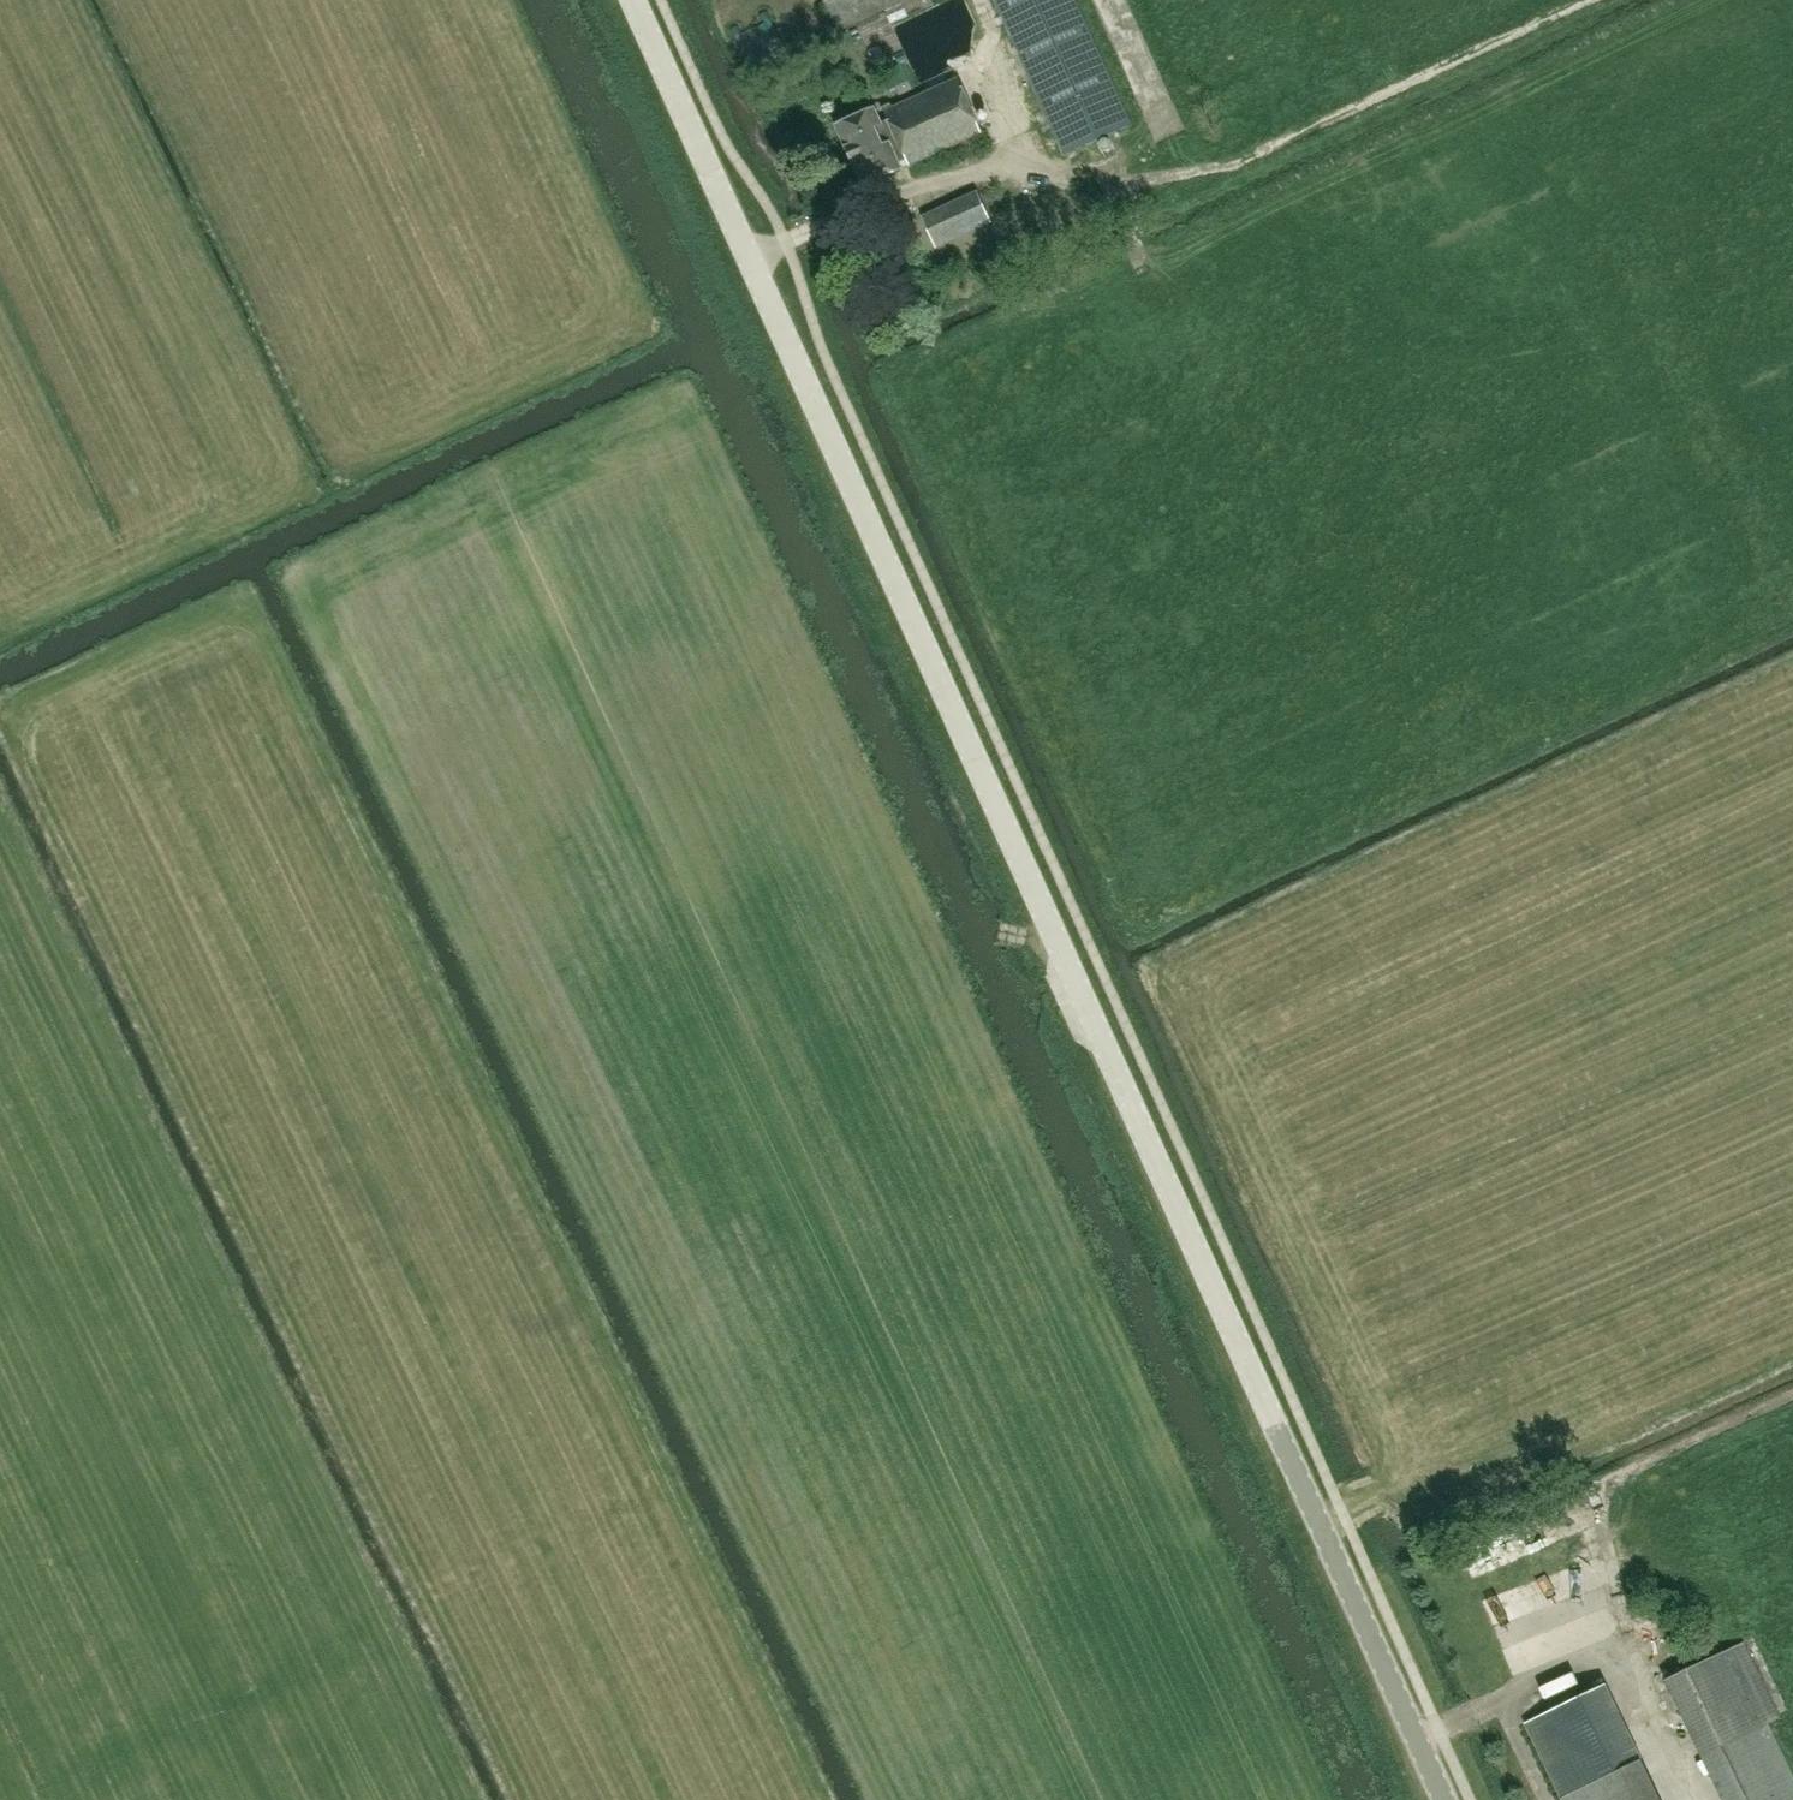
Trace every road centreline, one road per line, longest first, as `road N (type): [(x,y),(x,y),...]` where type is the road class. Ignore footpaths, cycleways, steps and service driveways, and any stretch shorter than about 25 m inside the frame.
road 1 (tertiary): [(1442,1799),(630,0)]

